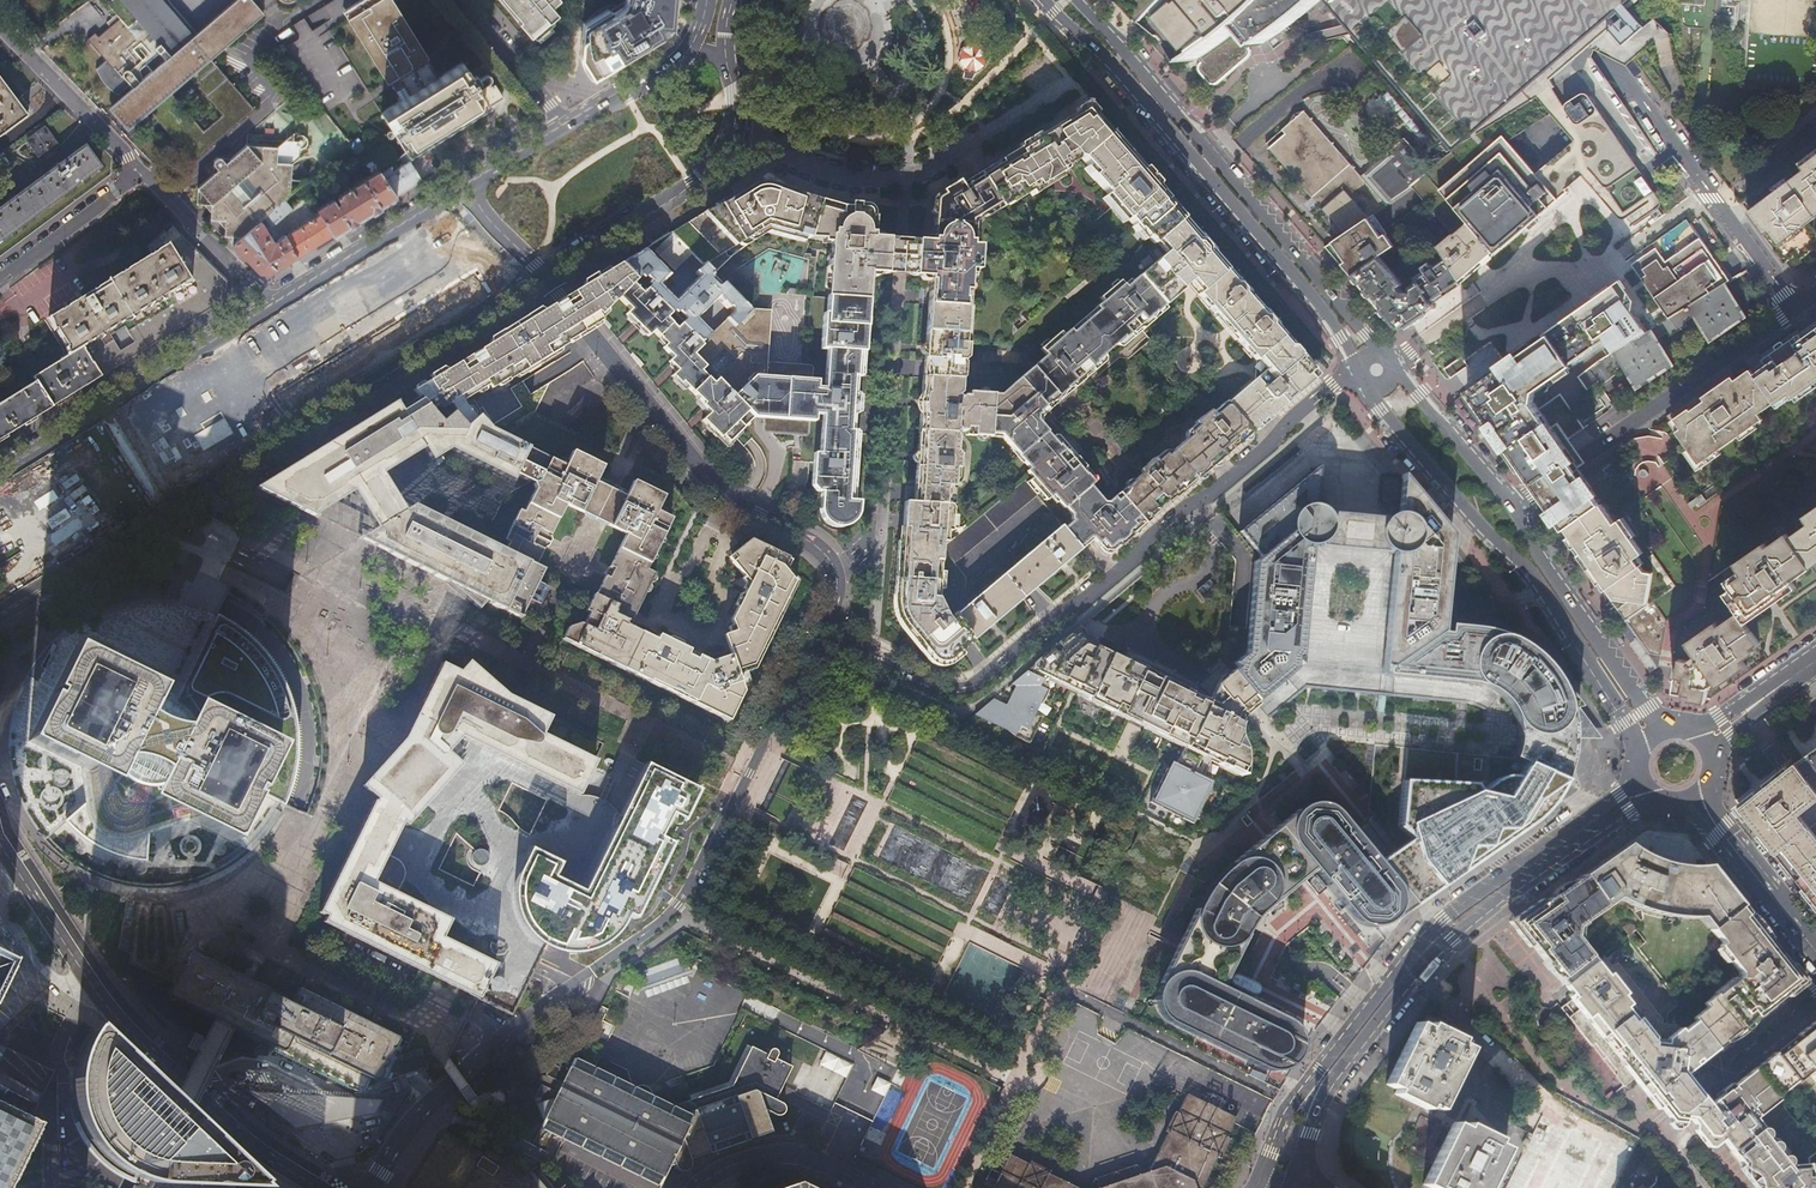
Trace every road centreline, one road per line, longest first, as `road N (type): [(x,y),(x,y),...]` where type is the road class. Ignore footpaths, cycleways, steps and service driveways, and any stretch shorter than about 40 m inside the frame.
road 1 (residential): [(821,626),(722,833),(671,916),(452,1079),(376,1187)]
road 2 (residential): [(1354,371),(970,686),(952,691),(821,626)]
road 3 (secondary): [(1632,777),(1417,941),(1317,1070),(1261,1168)]
road 4 (secondary): [(1298,1179),(1332,1082),(1418,971),(1486,909),(1619,813),(1652,803)]
road 5 (secondary): [(1043,0),(1108,58),(1317,304),(1356,364)]
road 6 (primary): [(326,1187),(173,1067),(122,1014),(0,844)]
road 7 (residential): [(547,280),(702,473),(820,552),(834,583),(821,626)]
road 8 (secondary): [(1377,350),(1074,0)]
road 9 (secondary): [(1371,392),(1535,582),(1635,748)]
road 10 (residential): [(1063,87),(904,177),(823,170),(737,123)]
road 11 (residential): [(1795,310),(1581,29)]
road 12 (secondary): [(566,125),(268,306)]
road 13 (residential): [(1795,310),(1576,464),(1508,502)]
road 14 (secondary): [(1665,725),(1644,709),(1549,573),(1508,502)]
road 15 (residential): [(1814,993),(1709,1065),(1707,1076),(1718,1078),(1812,1002)]
road 16 (secondary): [(329,409),(547,280)]
road 17 (secondary): [(547,280),(691,182),(737,123)]
road 18 (residential): [(0,26),(141,171)]
road 19 (secondary): [(0,613),(172,507)]
road 20 (secondary): [(268,306),(109,404)]
road 21 (residential): [(141,171),(268,306)]
road 22 (secondary): [(172,507),(329,409)]
road 23 (residential): [(0,281),(141,171)]
road 24 (residential): [(709,1187),(739,1161),(777,1154),(866,1187)]
road 25 (secondary): [(1508,502),(1397,375)]
road 26 (residential): [(459,0),(566,125)]
road 27 (secondary): [(1717,829),(1815,954)]
road 28 (secondary): [(685,51),(566,125)]
road 29 (secondary): [(109,404),(0,470)]
road 30 (residential): [(172,507),(109,404)]

